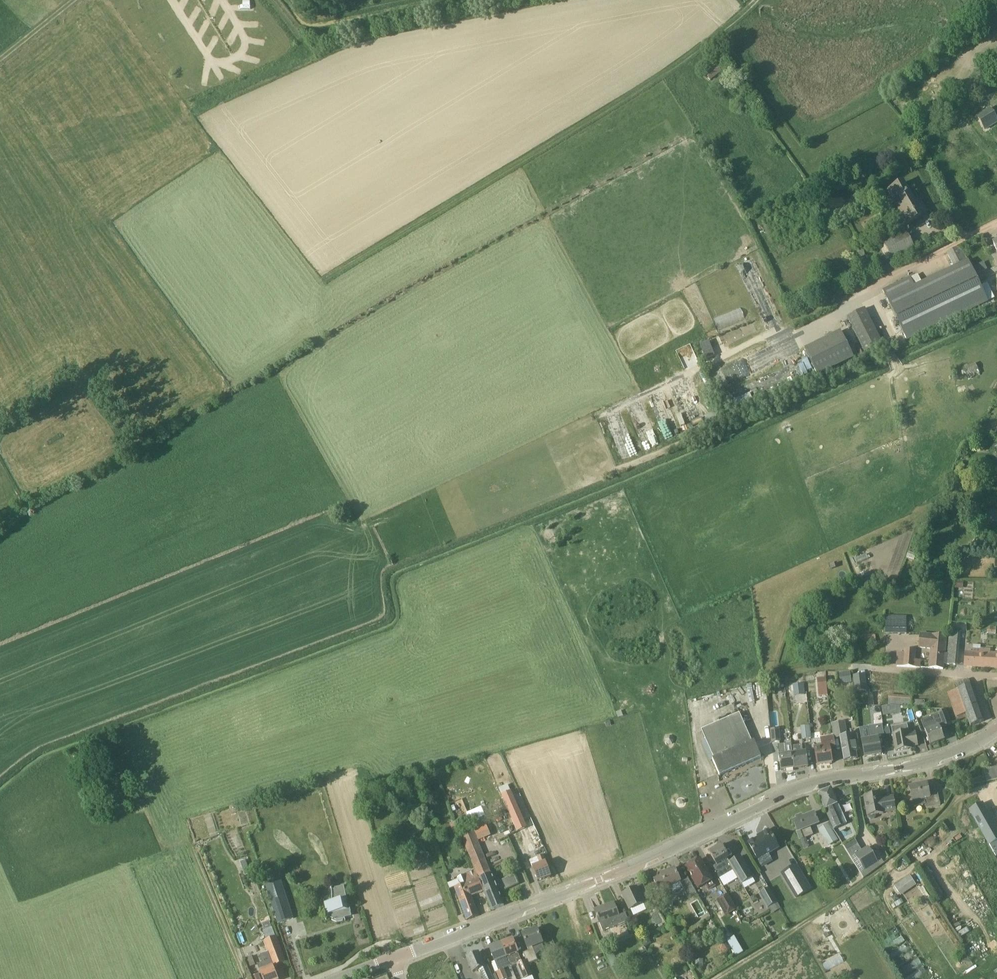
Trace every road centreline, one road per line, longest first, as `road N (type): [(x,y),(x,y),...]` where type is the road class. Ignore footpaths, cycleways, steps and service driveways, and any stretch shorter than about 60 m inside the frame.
road 1 (track): [(996,224),(371,523),(361,543),(378,590),(379,608),(369,620),(32,748),(0,773)]
road 2 (track): [(16,513),(311,343),(323,278),(636,95),(755,2)]
road 3 (tertiary): [(394,961),(641,864),(817,782),(938,760),(996,730)]
road 4 (residential): [(996,677),(876,671)]

